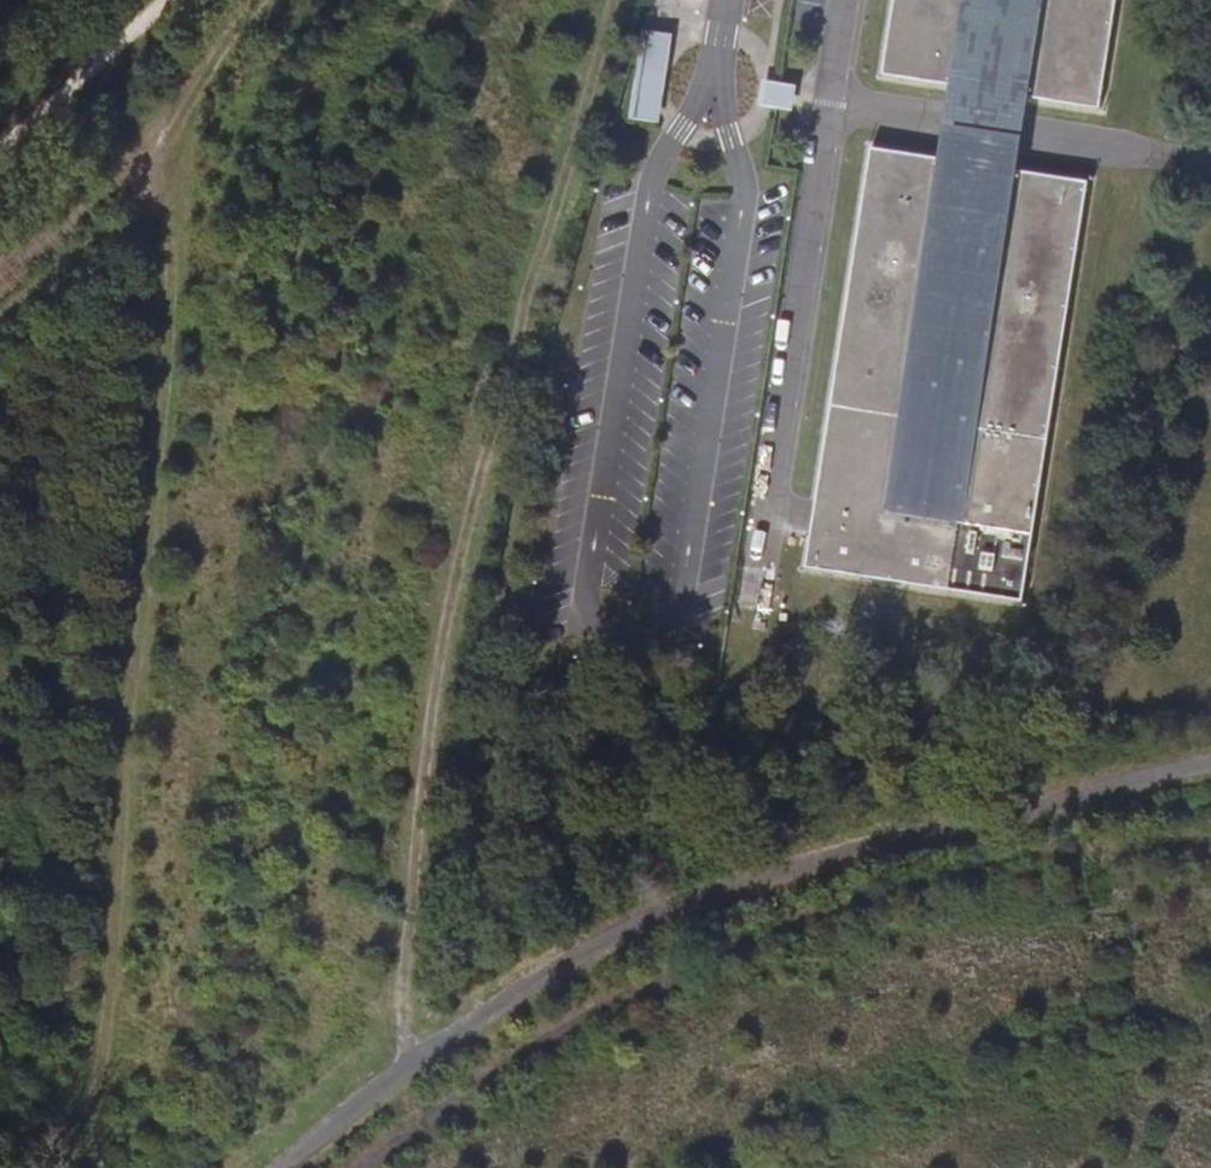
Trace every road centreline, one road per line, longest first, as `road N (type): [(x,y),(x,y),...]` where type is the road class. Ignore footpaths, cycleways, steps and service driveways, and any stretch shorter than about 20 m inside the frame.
road 1 (track): [(155,0),(0,156)]

